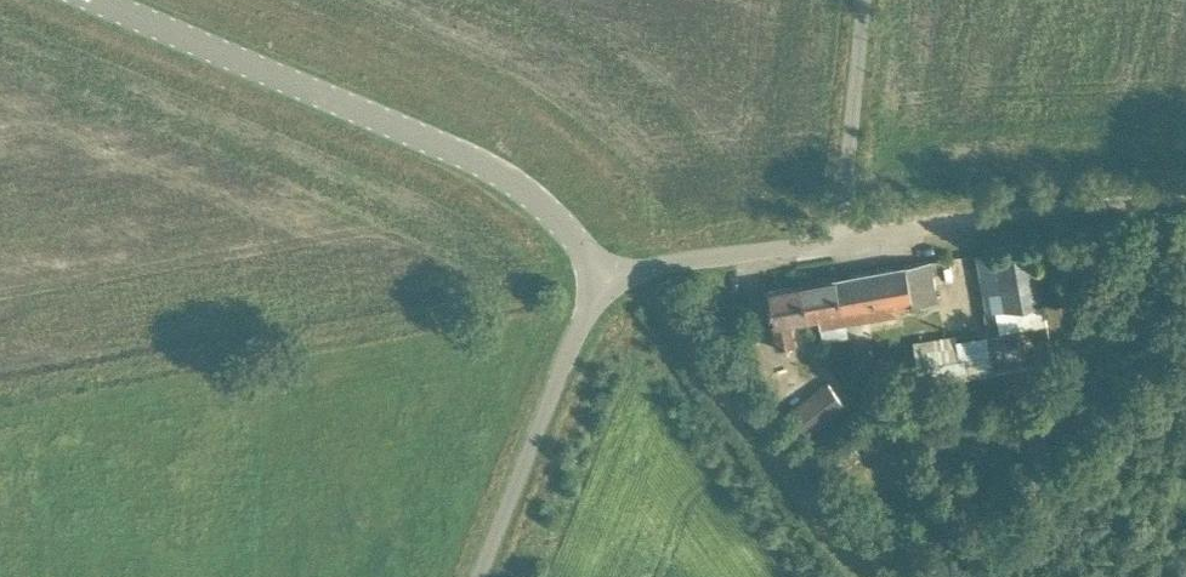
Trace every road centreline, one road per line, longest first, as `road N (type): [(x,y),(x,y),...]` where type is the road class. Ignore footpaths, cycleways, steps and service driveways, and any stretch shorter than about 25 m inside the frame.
road 1 (unclassified): [(93,0),(510,186),(566,234),(604,289)]
road 2 (unclassified): [(604,289),(651,263),(844,238),(864,0)]
road 3 (track): [(1185,210),(844,238)]
road 4 (unclassified): [(477,576),(574,330),(604,289)]

